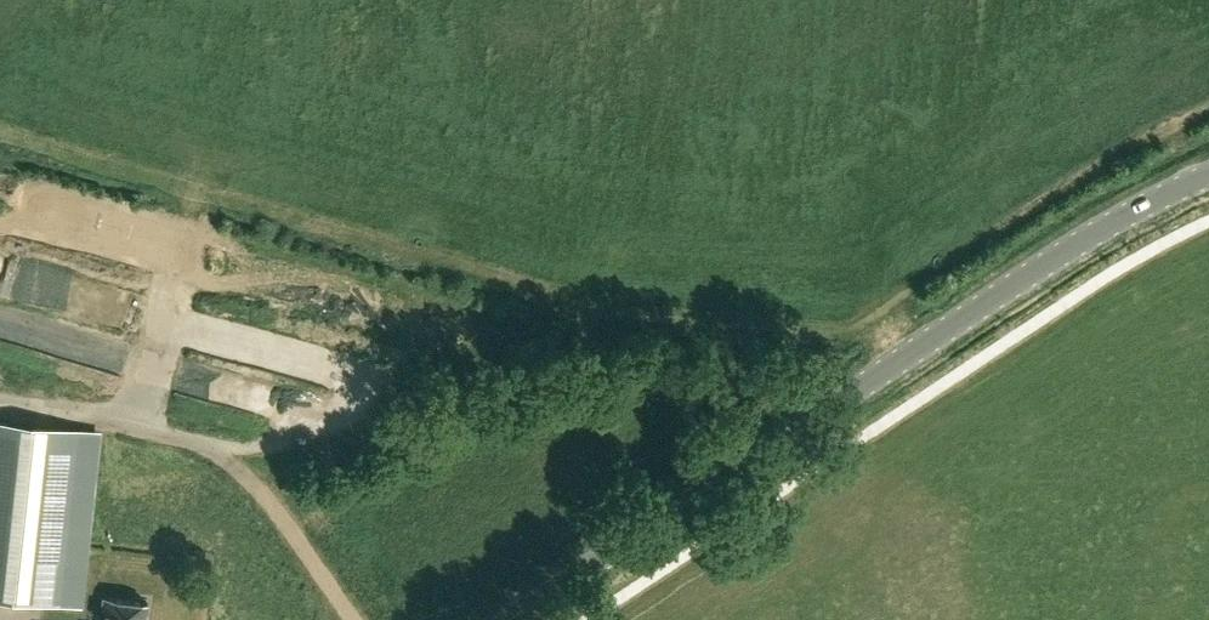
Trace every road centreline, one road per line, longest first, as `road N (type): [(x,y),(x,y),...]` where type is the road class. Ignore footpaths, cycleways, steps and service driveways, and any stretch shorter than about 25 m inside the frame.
road 1 (track): [(0,131),(214,198),(712,326),(856,335),(1159,129),(1208,111)]
road 2 (tertiary): [(510,619),(1048,263),(1208,175)]
road 3 (track): [(360,619),(244,454),(150,431),(144,393),(214,198)]

